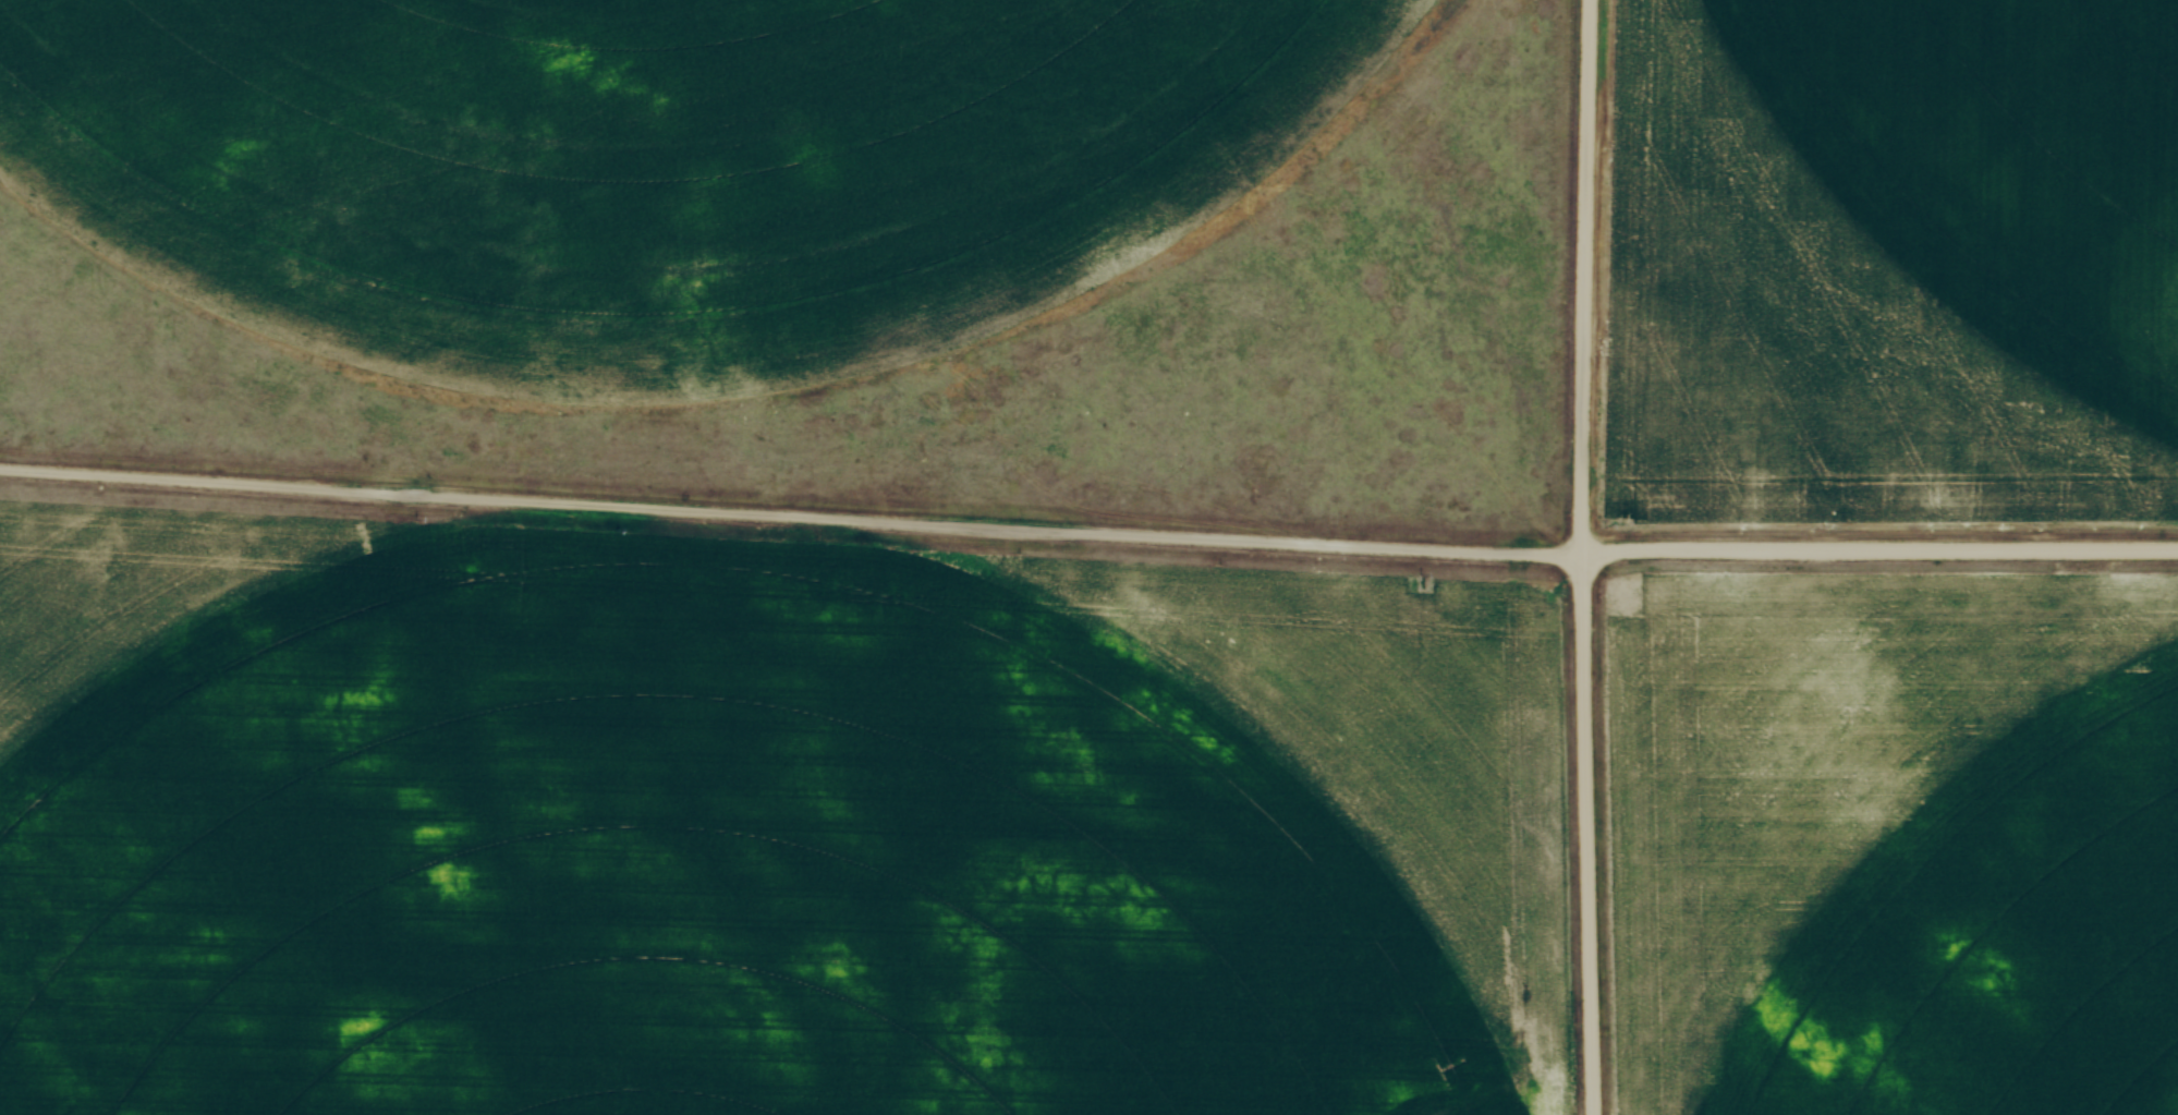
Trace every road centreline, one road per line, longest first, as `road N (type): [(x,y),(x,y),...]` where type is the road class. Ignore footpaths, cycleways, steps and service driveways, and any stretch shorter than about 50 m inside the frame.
road 1 (residential): [(0,467),(1583,557),(2177,551)]
road 2 (tertiary): [(1594,0),(1583,482),(1593,1114)]

